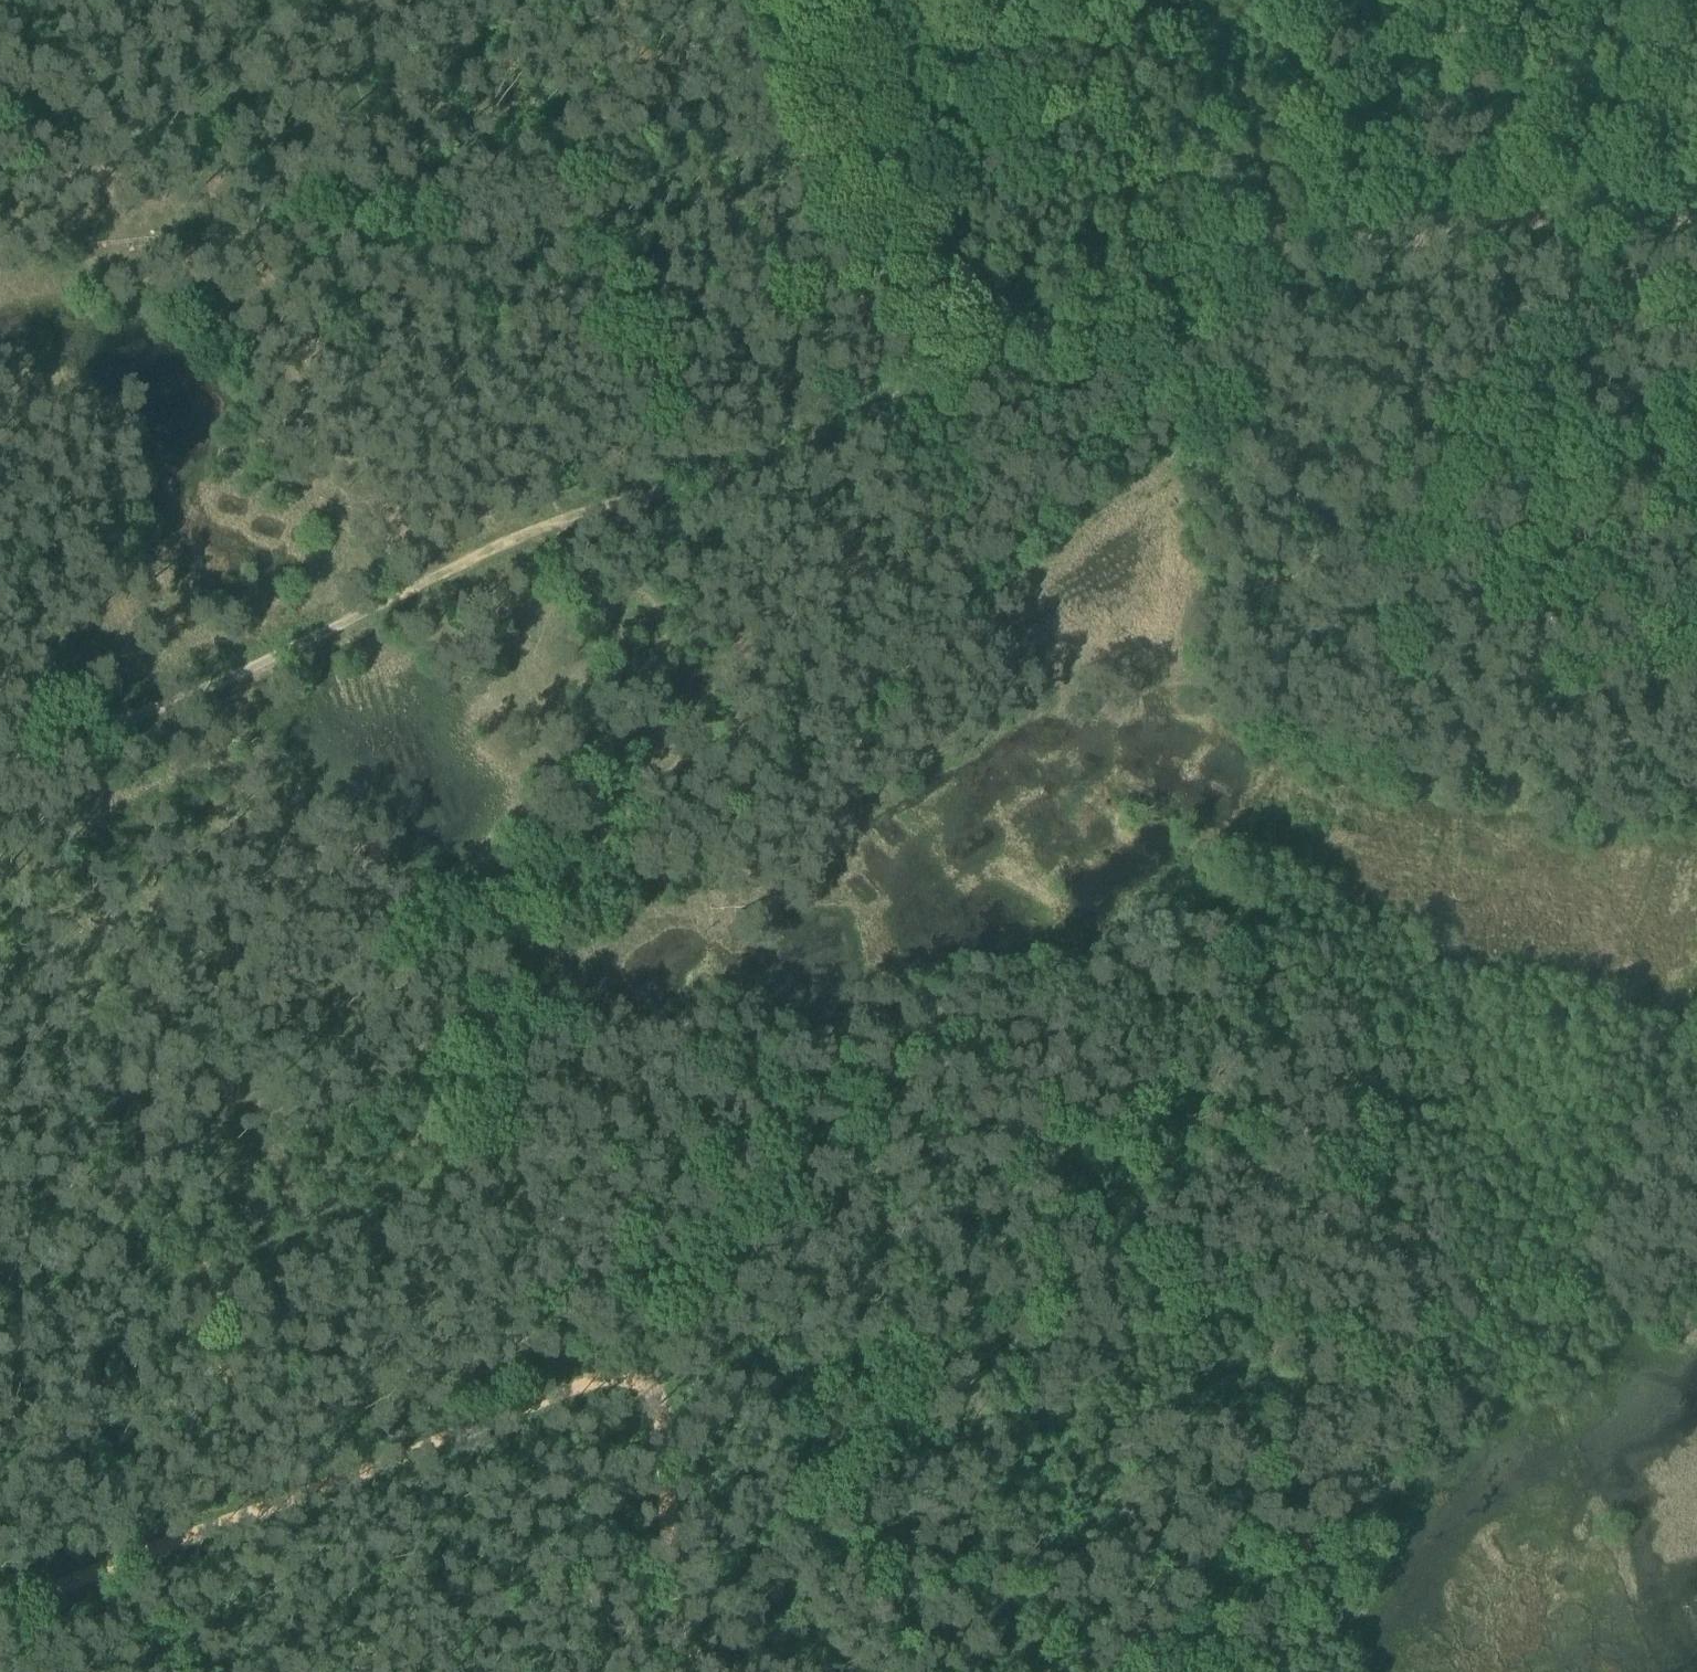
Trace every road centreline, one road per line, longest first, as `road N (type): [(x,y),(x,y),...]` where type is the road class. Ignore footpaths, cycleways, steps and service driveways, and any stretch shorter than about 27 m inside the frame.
road 1 (track): [(0,760),(231,676),(414,588),(783,448),(976,354),(1247,258),(1481,227),(1696,220)]
road 2 (track): [(0,1613),(598,1376),(647,1372),(664,1418),(669,1623),(685,1671)]

